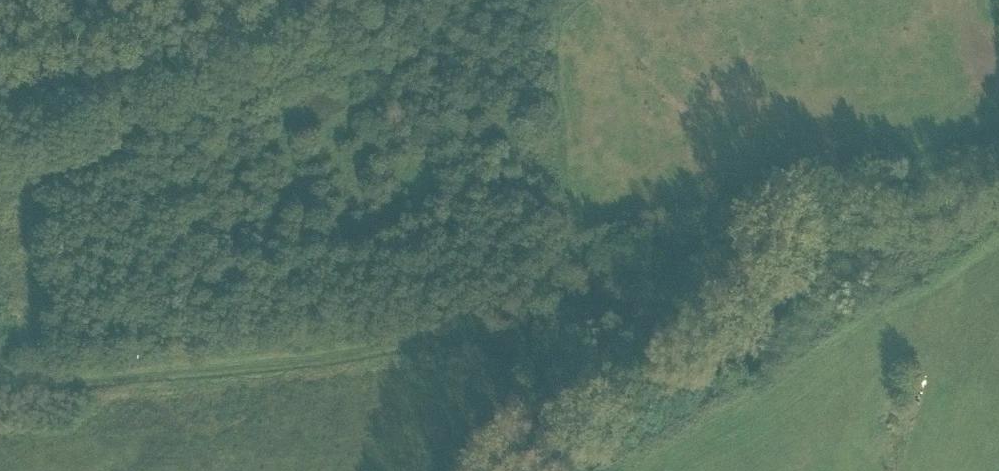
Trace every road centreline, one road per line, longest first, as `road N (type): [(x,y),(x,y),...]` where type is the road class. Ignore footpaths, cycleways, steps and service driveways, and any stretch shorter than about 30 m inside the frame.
road 1 (track): [(531,327),(0,385)]
road 2 (track): [(998,173),(768,209),(729,299),(531,327)]
road 3 (track): [(531,327),(543,447),(538,470)]

